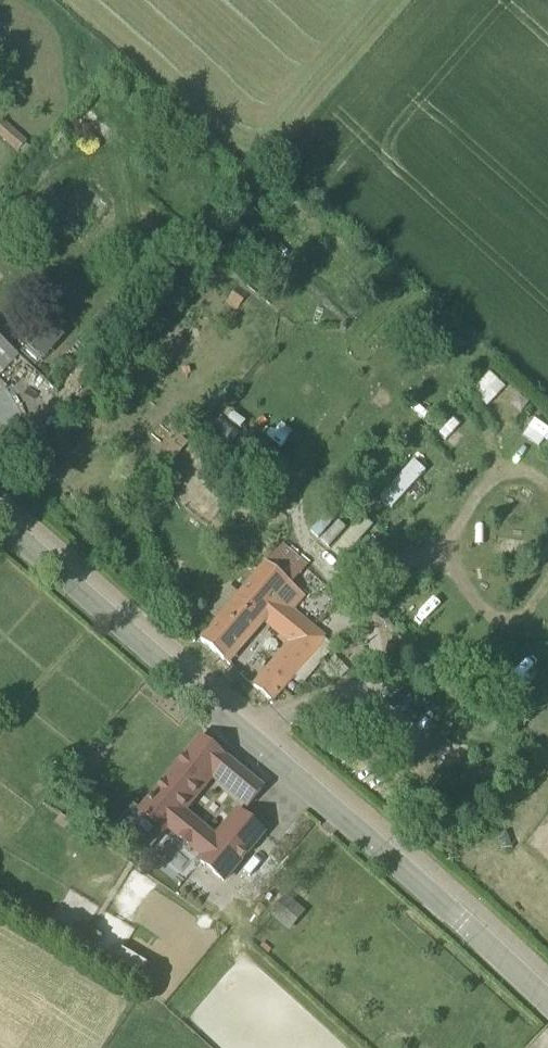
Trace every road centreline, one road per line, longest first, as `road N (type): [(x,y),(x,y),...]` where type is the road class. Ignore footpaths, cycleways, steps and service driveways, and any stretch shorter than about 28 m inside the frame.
road 1 (tertiary): [(0,520),(547,1005)]

